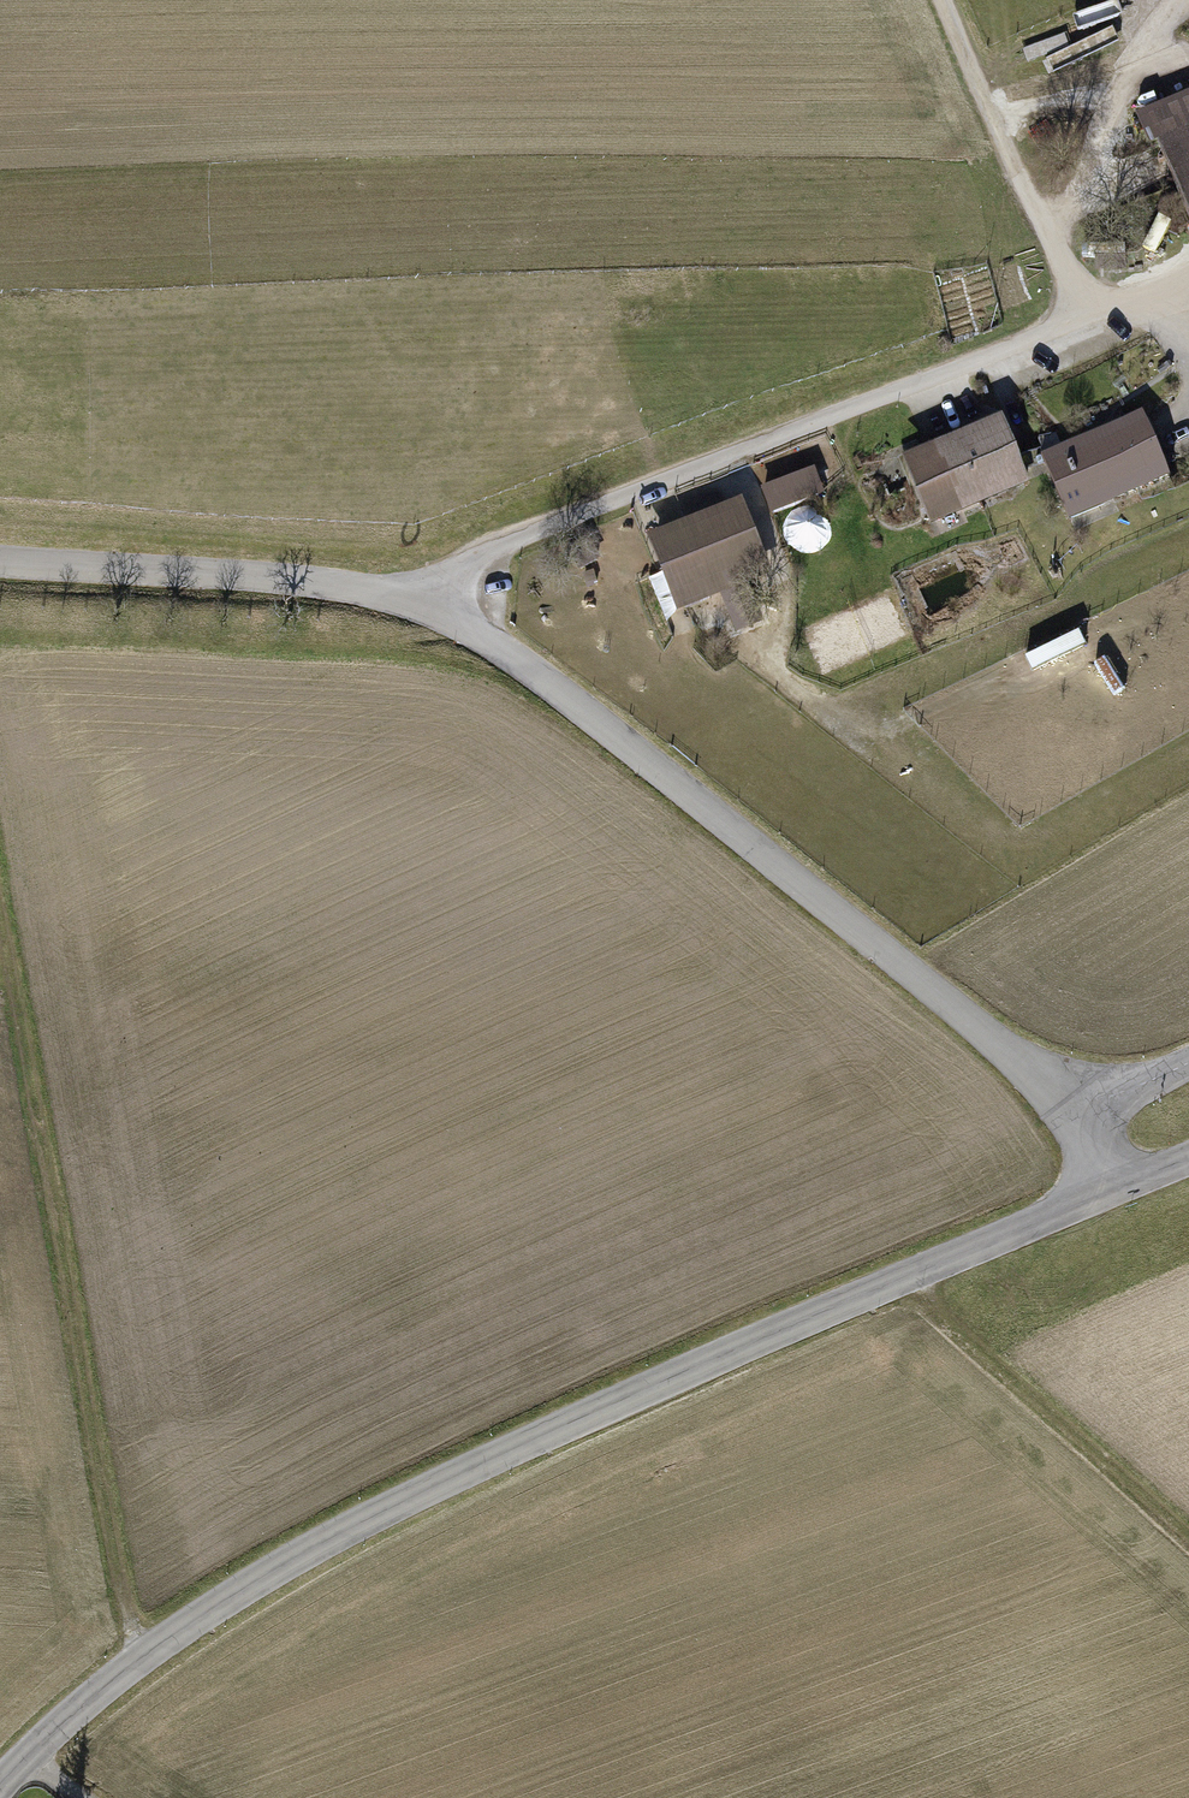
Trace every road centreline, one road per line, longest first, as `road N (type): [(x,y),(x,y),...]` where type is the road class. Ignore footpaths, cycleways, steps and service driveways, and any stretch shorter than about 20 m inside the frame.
road 1 (tertiary): [(1117,1190),(427,1488),(141,1662),(36,1754),(3,1797)]
road 2 (unclassified): [(437,604),(491,547),(1081,315),(946,0)]
road 3 (track): [(141,1662),(0,815)]
road 4 (residential): [(437,604),(494,639),(1084,1115)]
road 5 (residential): [(0,560),(316,580),(437,604)]
road 6 (track): [(905,1281),(1188,1532)]

